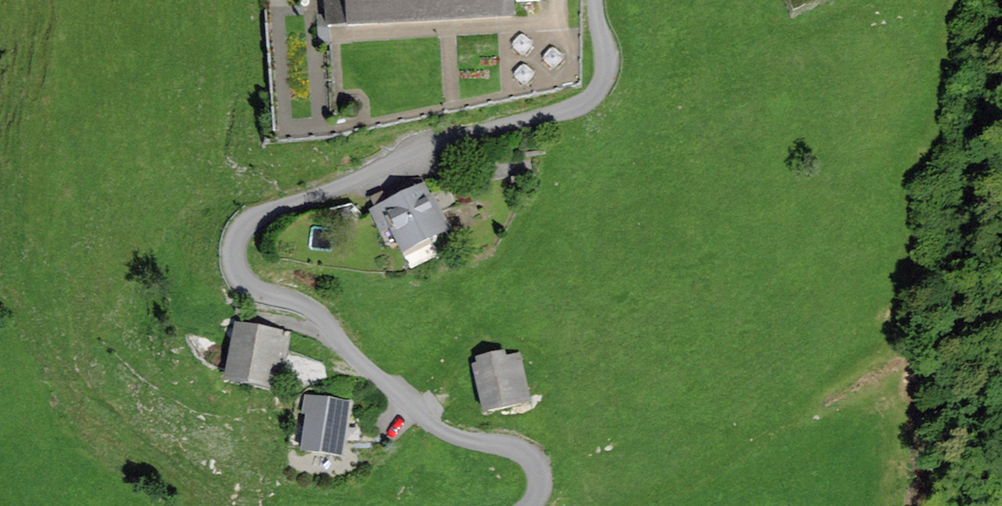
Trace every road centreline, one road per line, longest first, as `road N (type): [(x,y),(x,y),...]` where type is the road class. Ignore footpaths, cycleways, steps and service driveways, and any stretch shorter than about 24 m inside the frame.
road 1 (unclassified): [(597,0),(609,61),(601,88),(578,107),(424,142),(385,167),(265,212),(234,246),(249,285),(318,315),(345,351),(413,409),(466,441),(523,450),(541,478),(531,505)]

